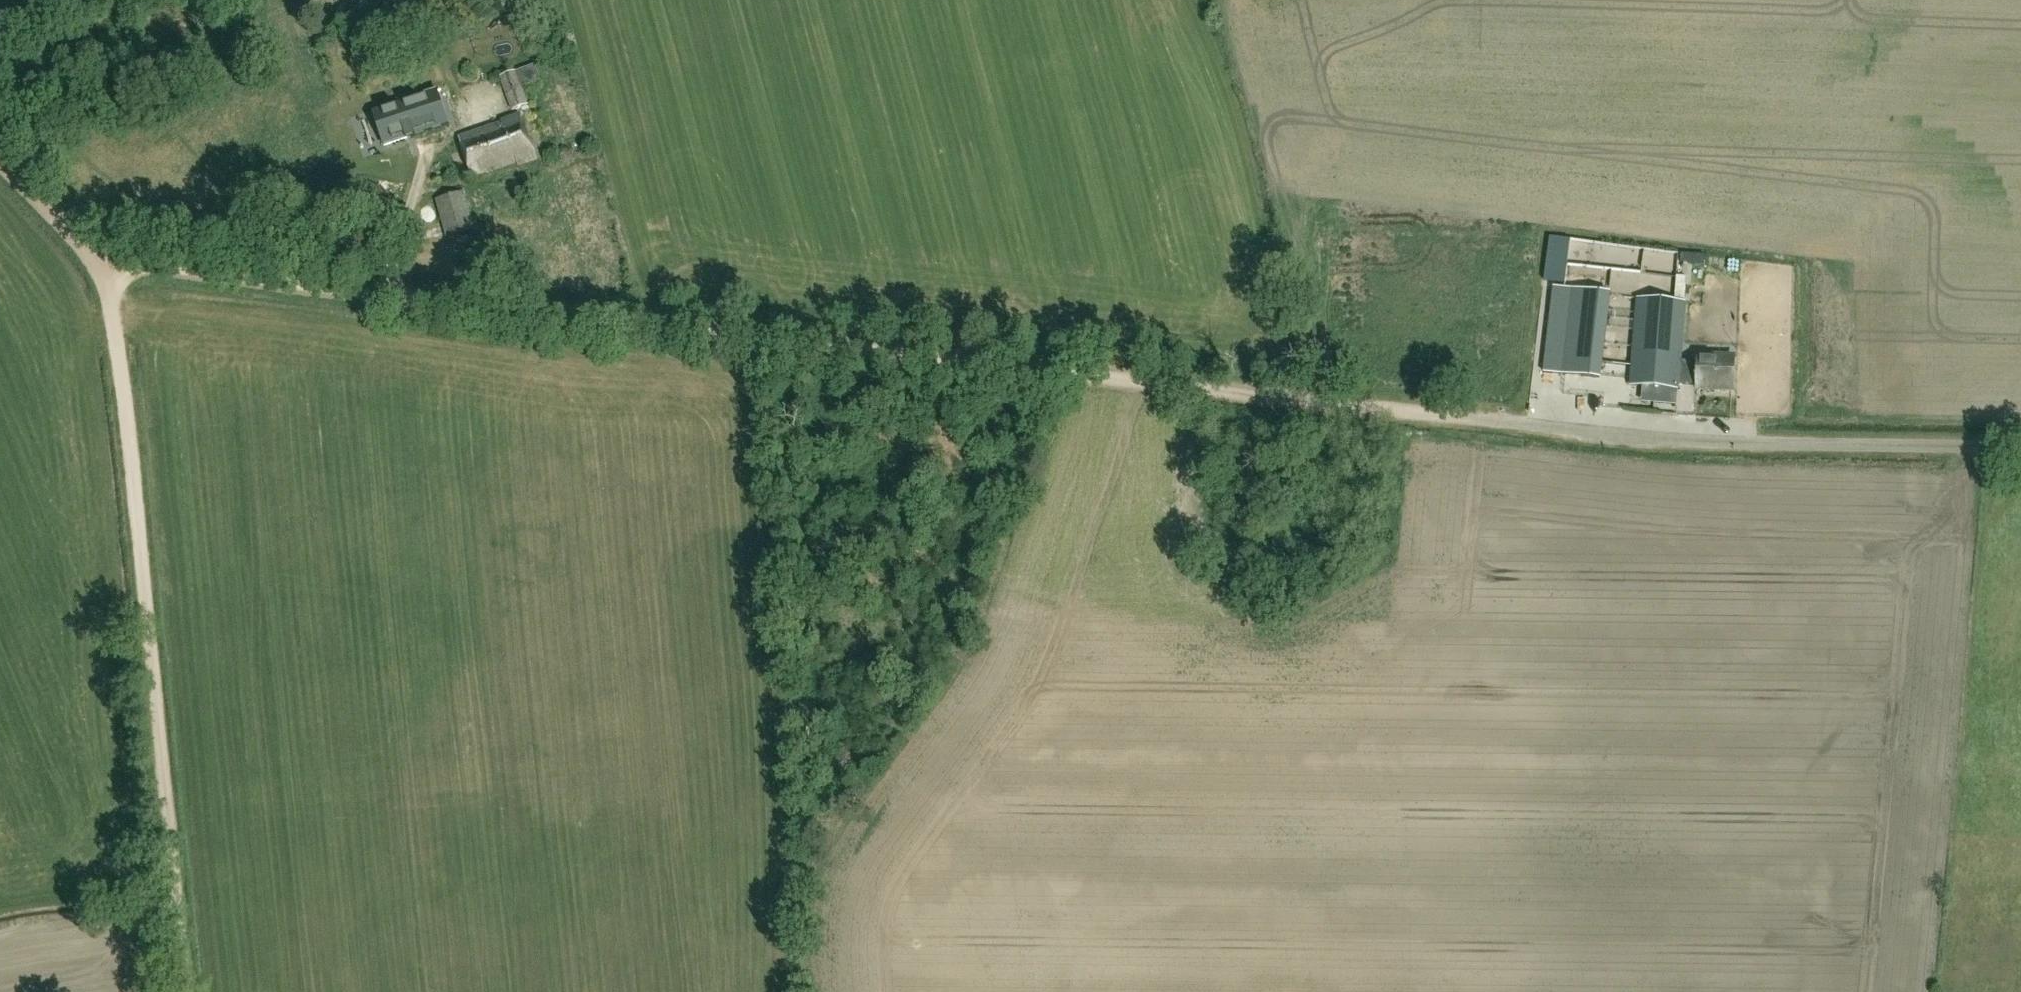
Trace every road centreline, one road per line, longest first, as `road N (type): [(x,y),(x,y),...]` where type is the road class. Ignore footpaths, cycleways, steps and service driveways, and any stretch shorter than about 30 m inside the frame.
road 1 (track): [(111,261),(1469,417)]
road 2 (track): [(111,261),(188,991)]
road 3 (unclassified): [(2020,448),(1712,441),(1469,417)]
road 4 (track): [(0,159),(83,244),(111,261)]

